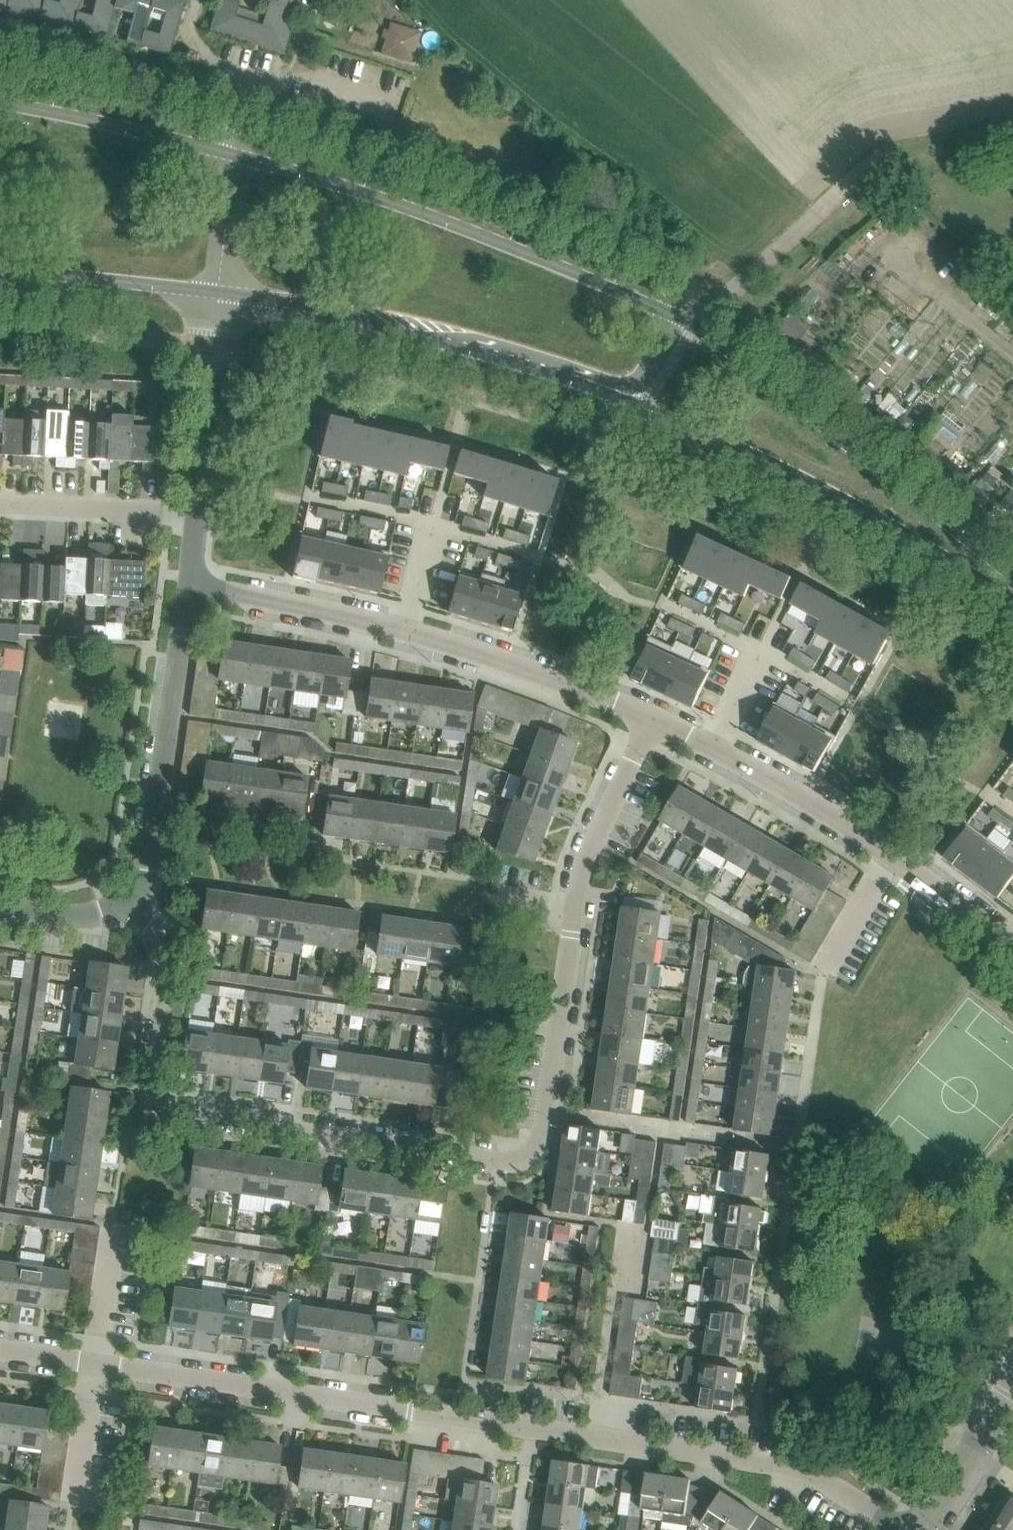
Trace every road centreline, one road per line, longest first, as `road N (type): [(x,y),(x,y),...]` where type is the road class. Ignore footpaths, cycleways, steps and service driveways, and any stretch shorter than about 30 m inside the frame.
road 1 (residential): [(129,902),(164,945),(168,976),(153,1091),(173,1114),(517,1163),(542,1139),(577,881),(653,724)]
road 2 (residential): [(896,1529),(821,1485),(757,1466),(0,1349)]
road 3 (residential): [(653,724),(451,647),(341,618),(183,591)]
road 4 (tertiary): [(676,321),(390,201),(237,155)]
road 5 (tertiary): [(628,399),(854,502),(1012,595)]
road 6 (tertiary): [(1012,588),(676,321)]
road 7 (tertiary): [(217,294),(465,344),(628,399)]
road 8 (residential): [(129,902),(143,883),(183,591)]
road 9 (residential): [(892,860),(653,724)]
road 10 (tertiary): [(237,155),(0,100)]
road 11 (residential): [(190,513),(217,294)]
road 12 (tertiary): [(0,268),(217,294)]
road 13 (residential): [(0,505),(190,513)]
road 14 (residential): [(923,1529),(1012,1388)]
road 15 (residential): [(1012,946),(892,860)]
road 16 (unclassified): [(237,155),(253,82),(207,58),(196,42)]
road 17 (unclassified): [(217,294),(237,155)]
road 18 (residential): [(824,975),(892,860)]
road 19 (residential): [(0,907),(97,917),(129,902)]

